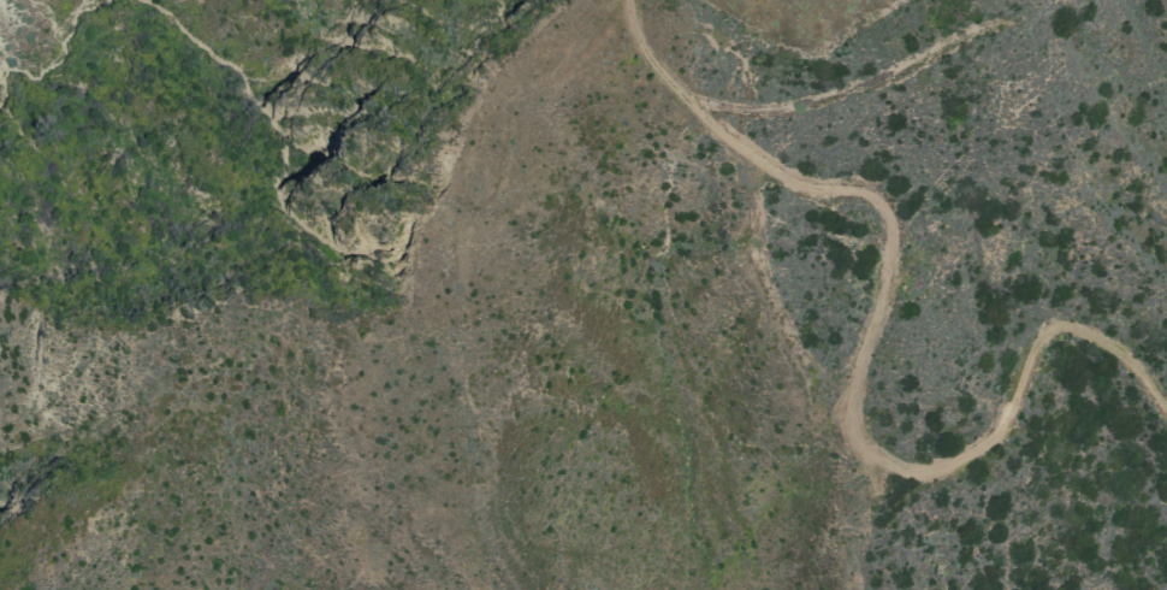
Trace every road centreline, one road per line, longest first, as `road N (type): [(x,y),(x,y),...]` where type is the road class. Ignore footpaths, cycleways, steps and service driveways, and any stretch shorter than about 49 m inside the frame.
road 1 (track): [(1166,412),(1131,362),(1067,326),(1039,337),(1007,417),(976,449),(928,474),(867,454),(848,413),(881,296),(887,219),(871,195),(789,179),(705,119),(658,75),(628,0)]

